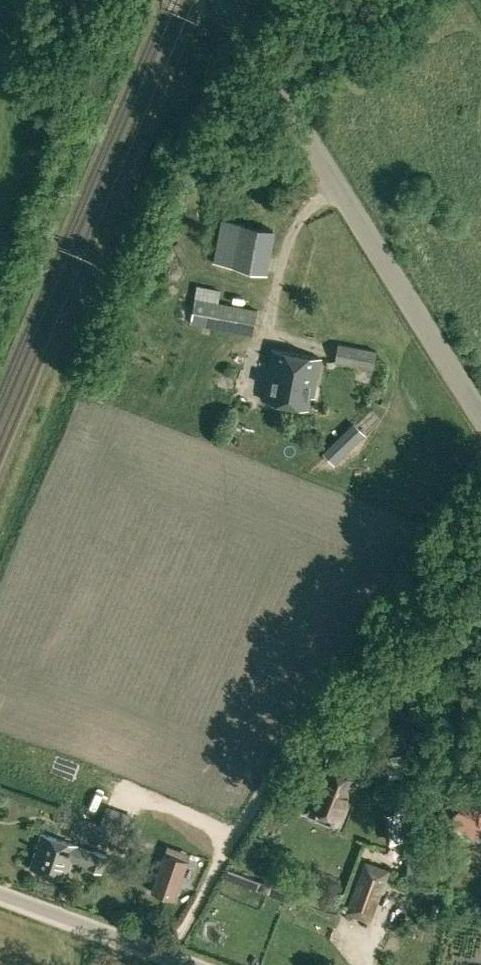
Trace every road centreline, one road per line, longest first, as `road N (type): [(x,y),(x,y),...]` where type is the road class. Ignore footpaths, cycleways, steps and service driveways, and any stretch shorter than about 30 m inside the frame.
road 1 (track): [(480,453),(166,958)]
road 2 (unclassified): [(480,416),(224,0)]
road 3 (unclassified): [(0,896),(183,964)]

